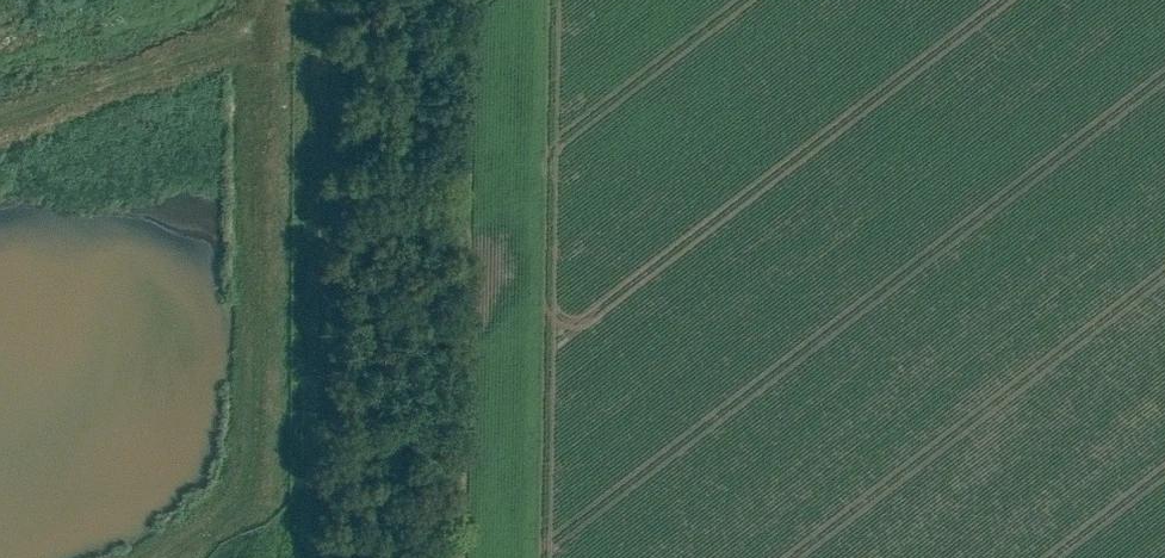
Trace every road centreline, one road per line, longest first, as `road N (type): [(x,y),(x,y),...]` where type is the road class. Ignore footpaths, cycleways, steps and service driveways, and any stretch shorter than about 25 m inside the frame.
road 1 (track): [(333,0),(328,557)]

